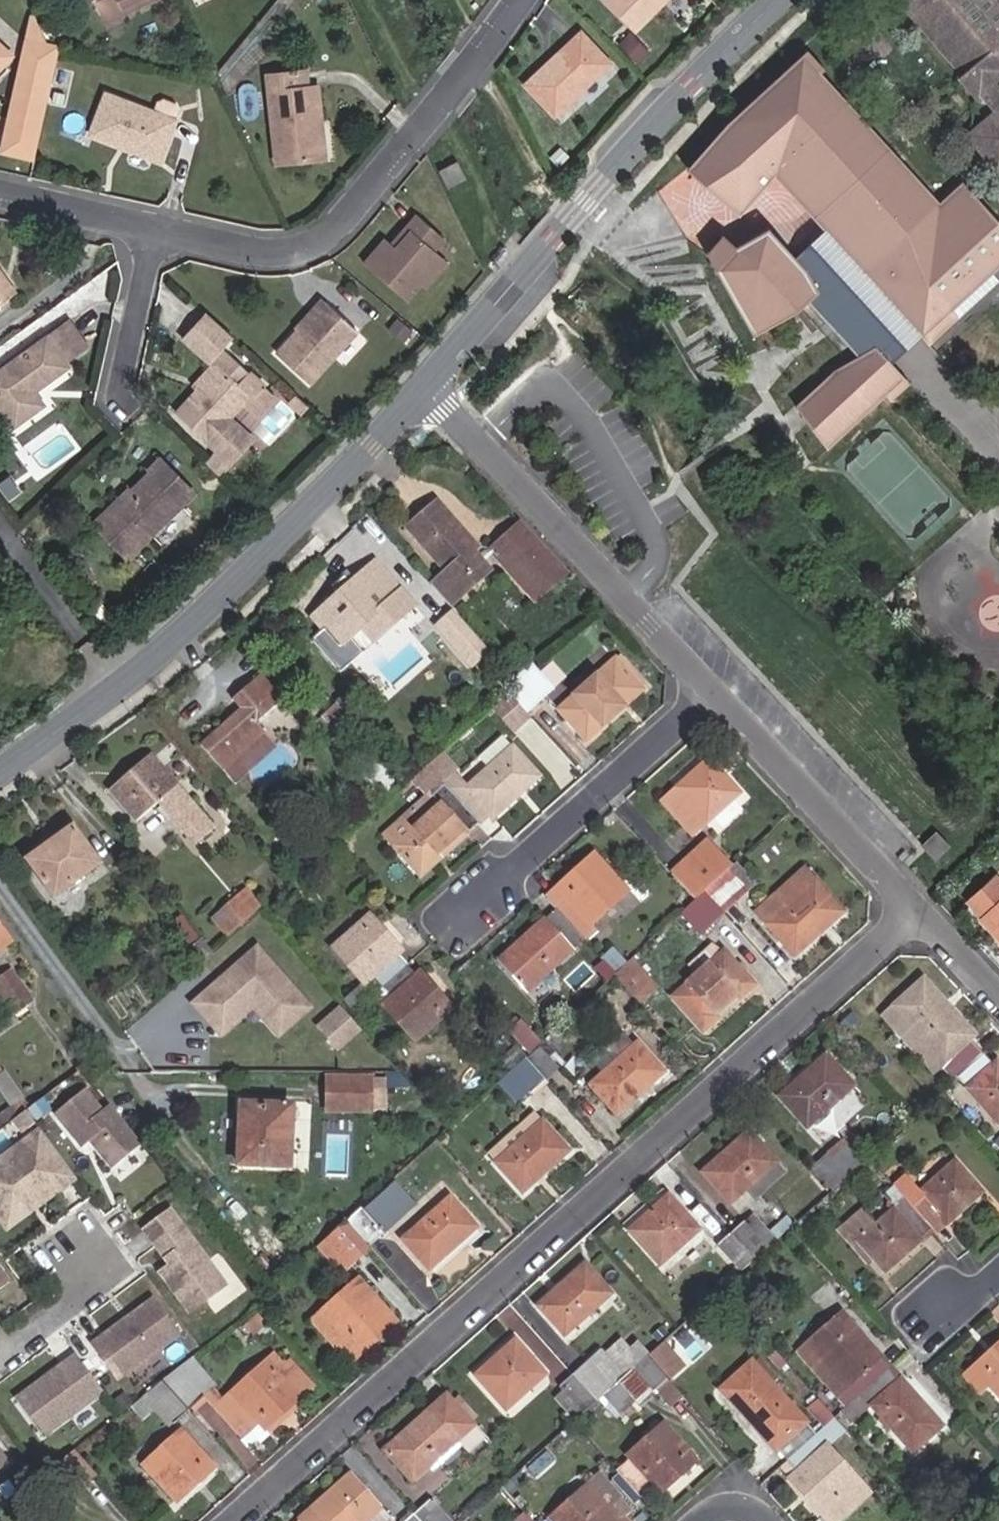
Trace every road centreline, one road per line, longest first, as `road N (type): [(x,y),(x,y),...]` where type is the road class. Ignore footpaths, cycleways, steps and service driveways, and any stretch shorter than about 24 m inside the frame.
road 1 (residential): [(917,908),(231,1520)]
road 2 (tertiary): [(0,772),(161,652),(424,388)]
road 3 (tertiary): [(424,388),(642,139),(778,0)]
road 4 (residential): [(156,238),(271,258),(337,232),(517,0)]
road 5 (residential): [(715,693),(424,388)]
road 6 (residential): [(461,925),(715,693)]
road 7 (residential): [(917,908),(715,693)]
road 8 (residential): [(156,238),(123,407)]
road 9 (residential): [(0,193),(156,238)]
road 10 (residential): [(0,1353),(65,1305),(84,1259)]

